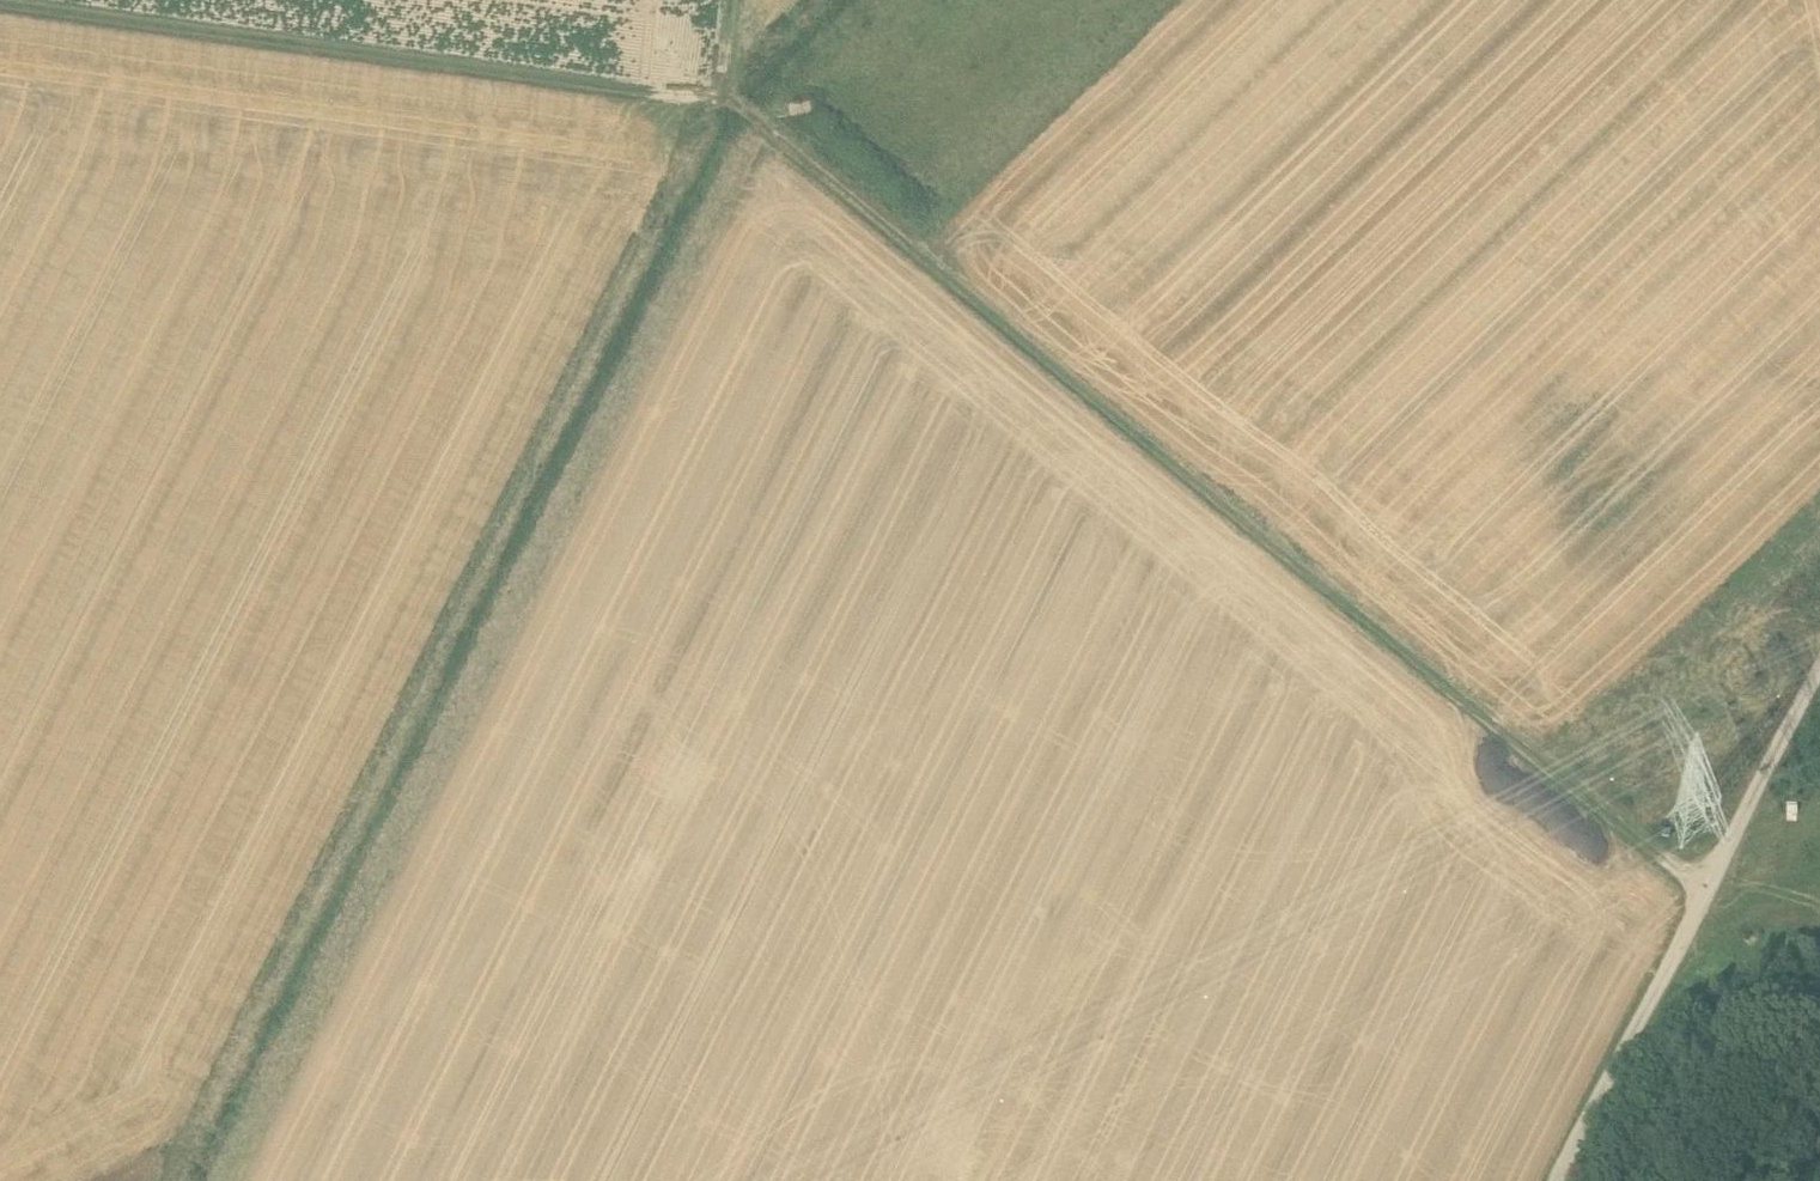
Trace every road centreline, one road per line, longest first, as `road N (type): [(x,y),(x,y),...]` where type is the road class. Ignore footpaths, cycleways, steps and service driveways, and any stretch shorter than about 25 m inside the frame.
road 1 (track): [(0,0),(711,95),(754,107),(1708,887)]
road 2 (track): [(1819,662),(1559,1180)]

